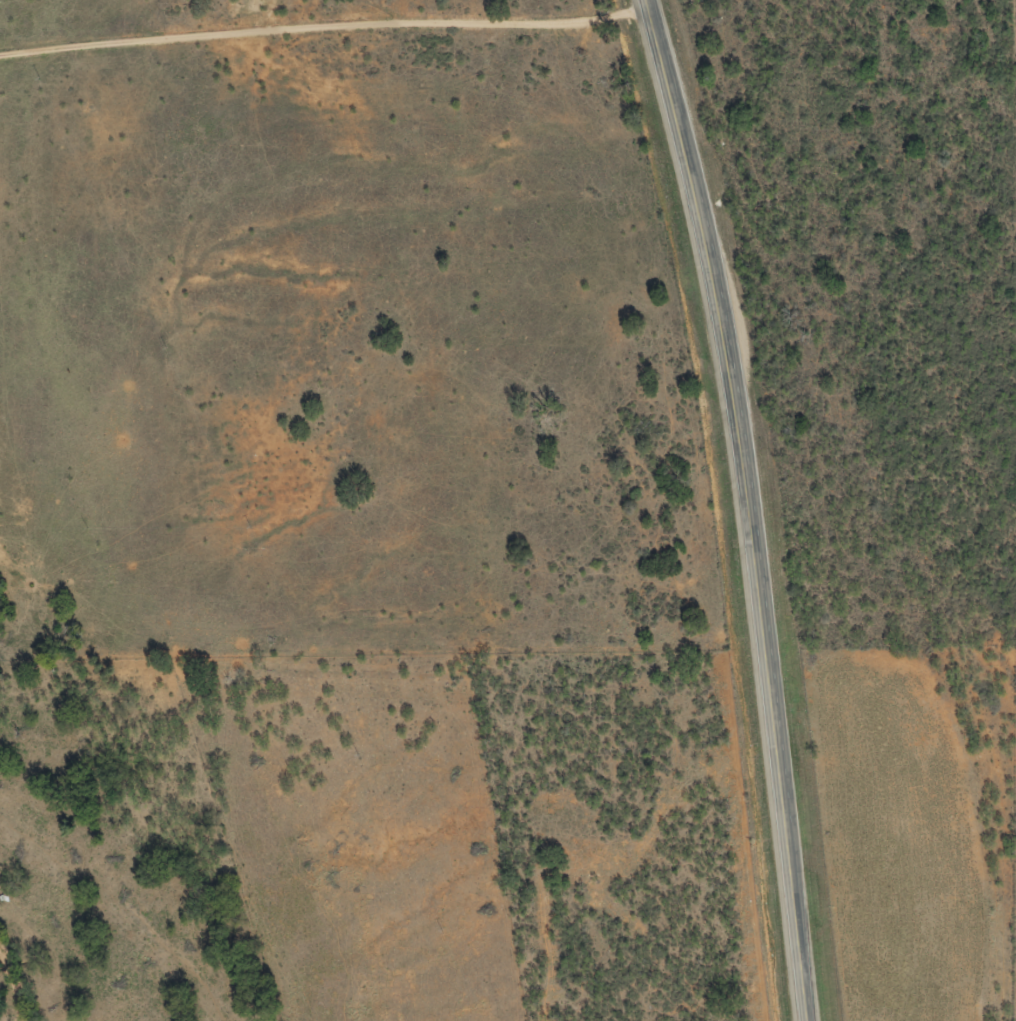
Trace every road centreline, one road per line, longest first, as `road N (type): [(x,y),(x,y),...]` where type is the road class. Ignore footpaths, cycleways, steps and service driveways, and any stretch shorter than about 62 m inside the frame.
road 1 (trunk): [(811,1020),(730,326),(647,0)]

